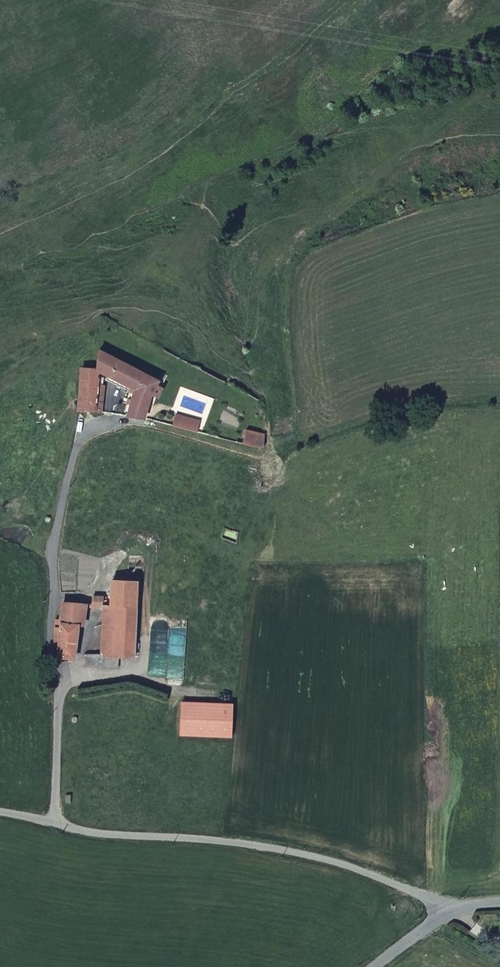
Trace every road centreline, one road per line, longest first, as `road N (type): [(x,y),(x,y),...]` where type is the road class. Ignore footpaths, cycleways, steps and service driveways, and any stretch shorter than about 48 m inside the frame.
road 1 (unclassified): [(143,422),(103,427),(77,447),(59,525),(53,821)]
road 2 (unclassified): [(447,913),(435,901),(314,857),(53,821)]

